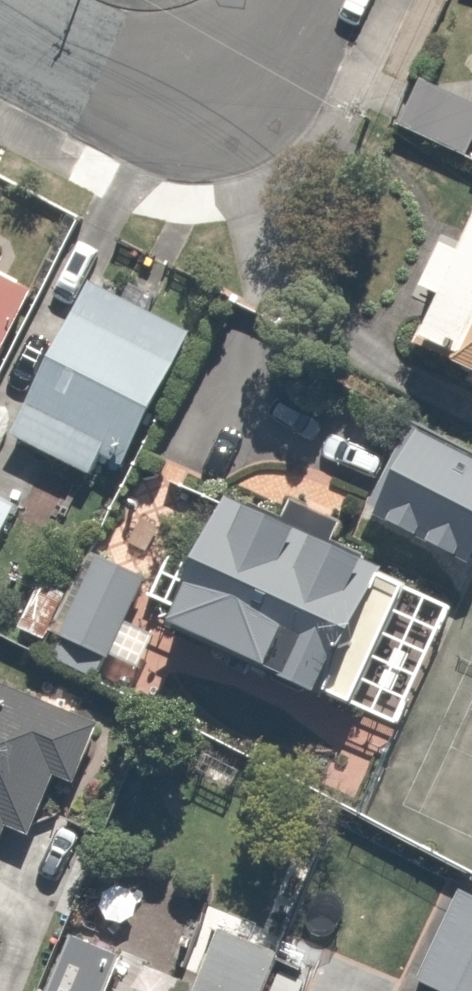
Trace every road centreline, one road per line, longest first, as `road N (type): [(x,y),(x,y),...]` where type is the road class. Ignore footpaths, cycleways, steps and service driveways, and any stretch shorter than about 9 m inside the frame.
road 1 (residential): [(282,0),(269,29),(171,80),(76,57),(0,18)]

